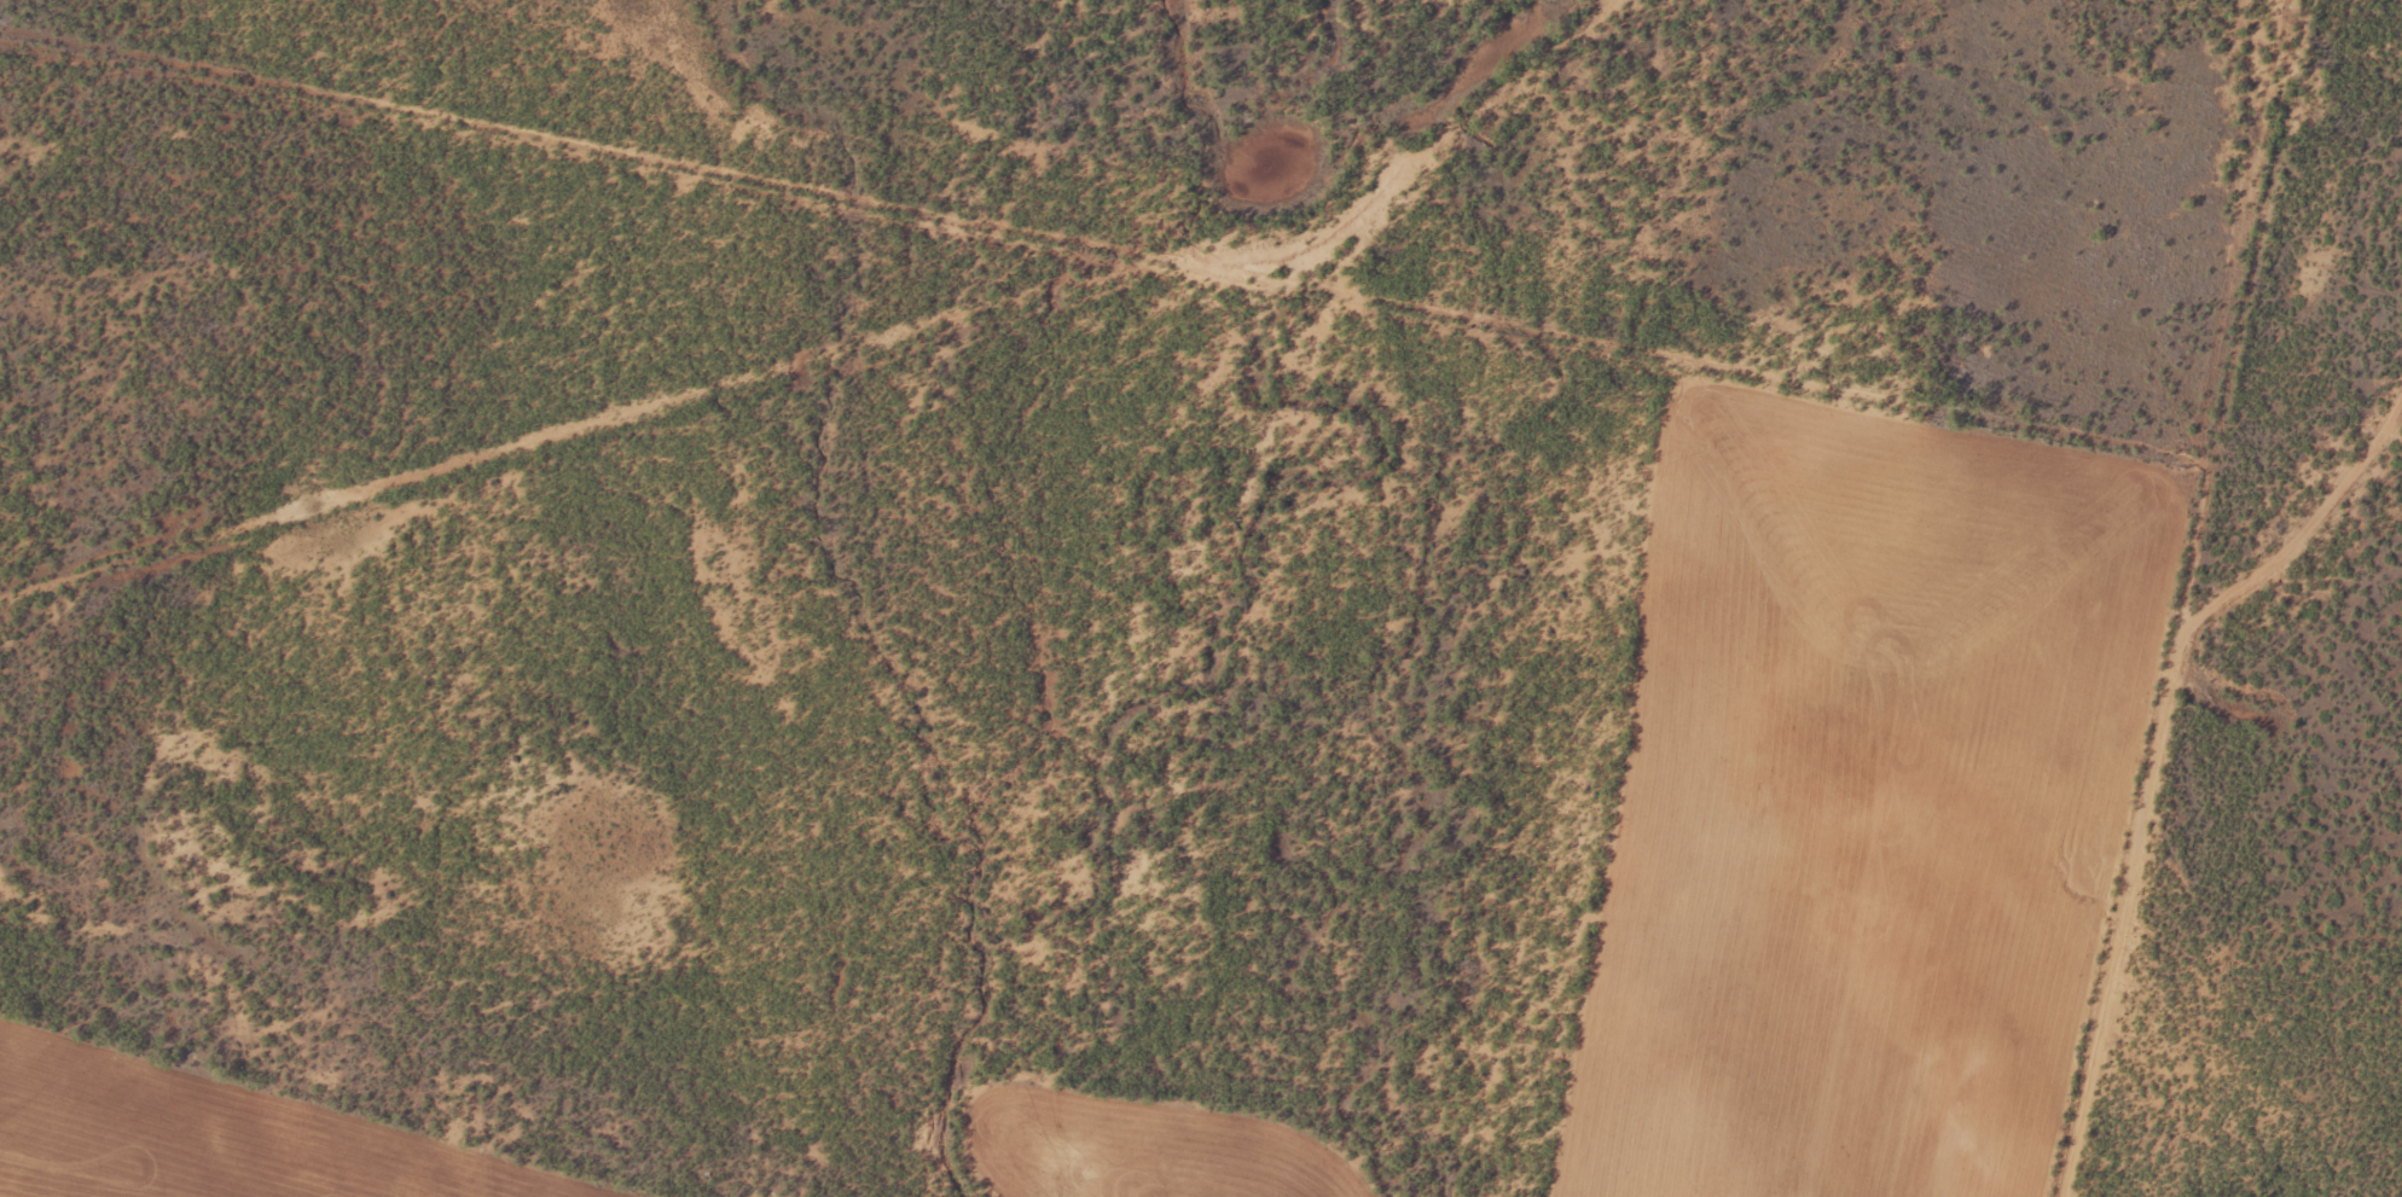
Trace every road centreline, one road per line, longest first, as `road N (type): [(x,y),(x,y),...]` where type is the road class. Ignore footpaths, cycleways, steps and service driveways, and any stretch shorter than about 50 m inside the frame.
road 1 (track): [(2057,1196),(2108,947),(2188,652),(2250,571),(2401,429)]

